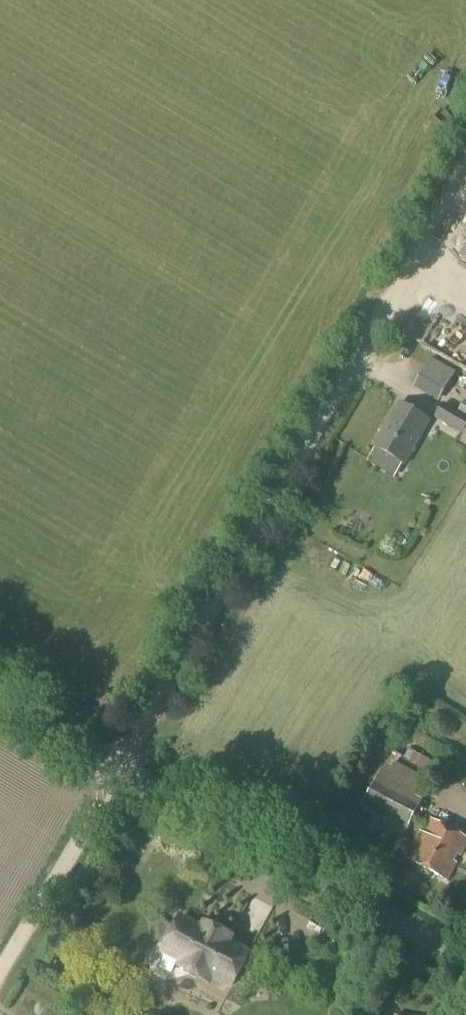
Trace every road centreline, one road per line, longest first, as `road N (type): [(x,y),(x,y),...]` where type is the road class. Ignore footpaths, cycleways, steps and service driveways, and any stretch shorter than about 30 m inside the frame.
road 1 (track): [(0,972),(465,168)]
road 2 (unclassified): [(465,958),(0,700)]

